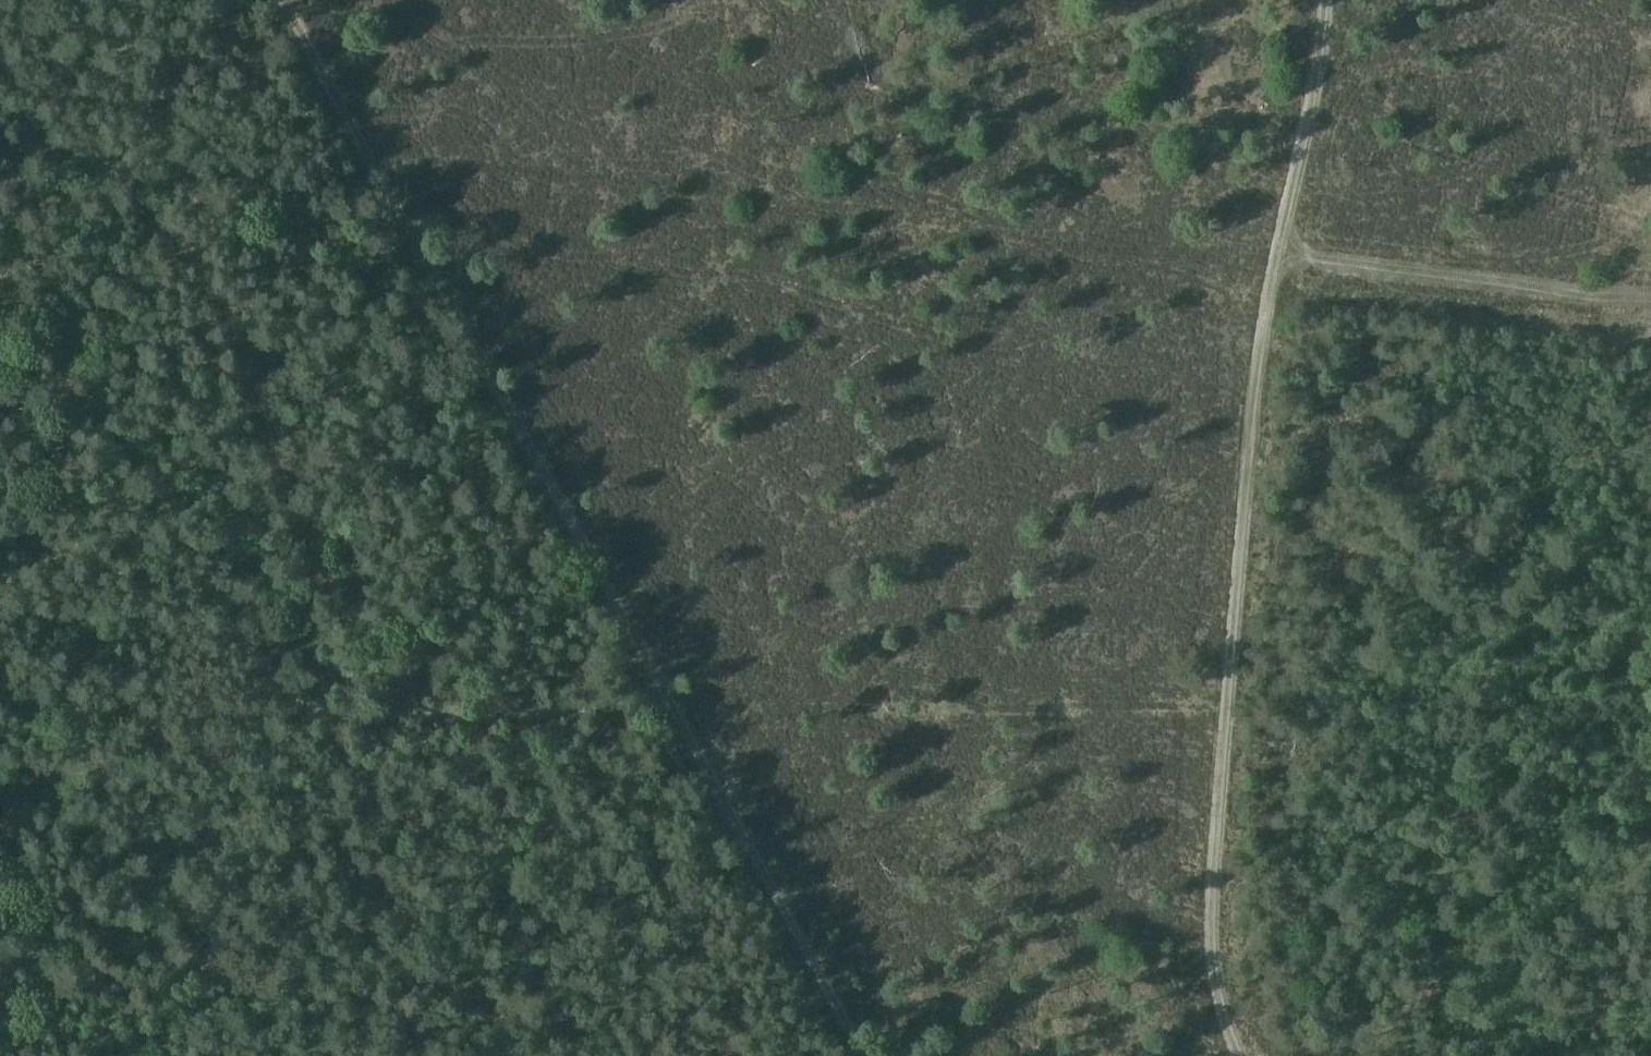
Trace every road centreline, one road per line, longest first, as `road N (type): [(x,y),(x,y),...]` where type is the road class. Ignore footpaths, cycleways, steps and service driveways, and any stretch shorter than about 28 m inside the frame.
road 1 (track): [(323,709),(312,616),(317,563),(238,332),(171,229),(129,184),(87,160),(0,144)]
road 2 (track): [(725,1055),(734,987),(679,894),(629,762),(605,725),(552,710),(323,709)]
road 3 (track): [(323,709),(0,707)]

